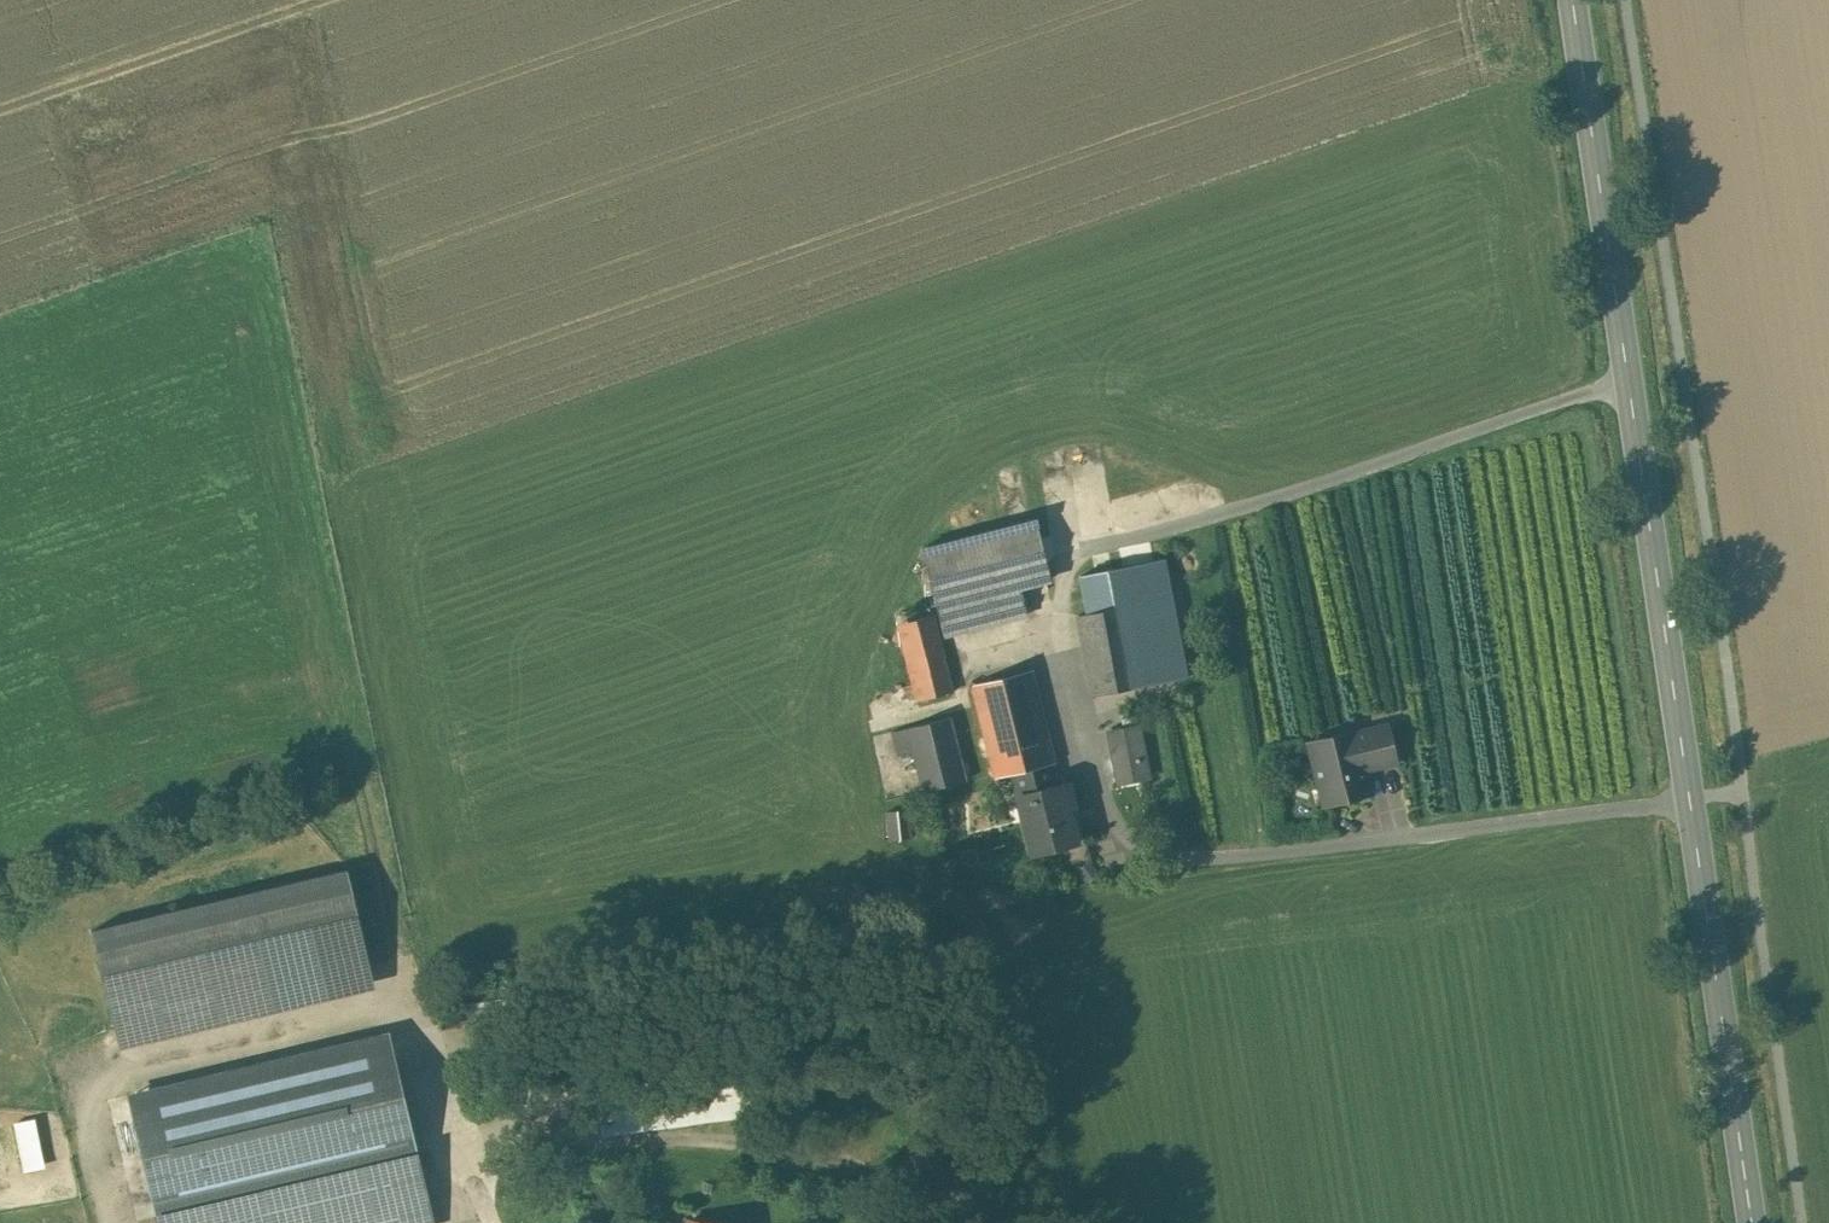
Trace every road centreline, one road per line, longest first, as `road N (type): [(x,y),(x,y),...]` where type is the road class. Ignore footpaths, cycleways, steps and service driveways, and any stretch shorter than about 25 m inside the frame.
road 1 (secondary): [(1751,1222),(1572,0)]

